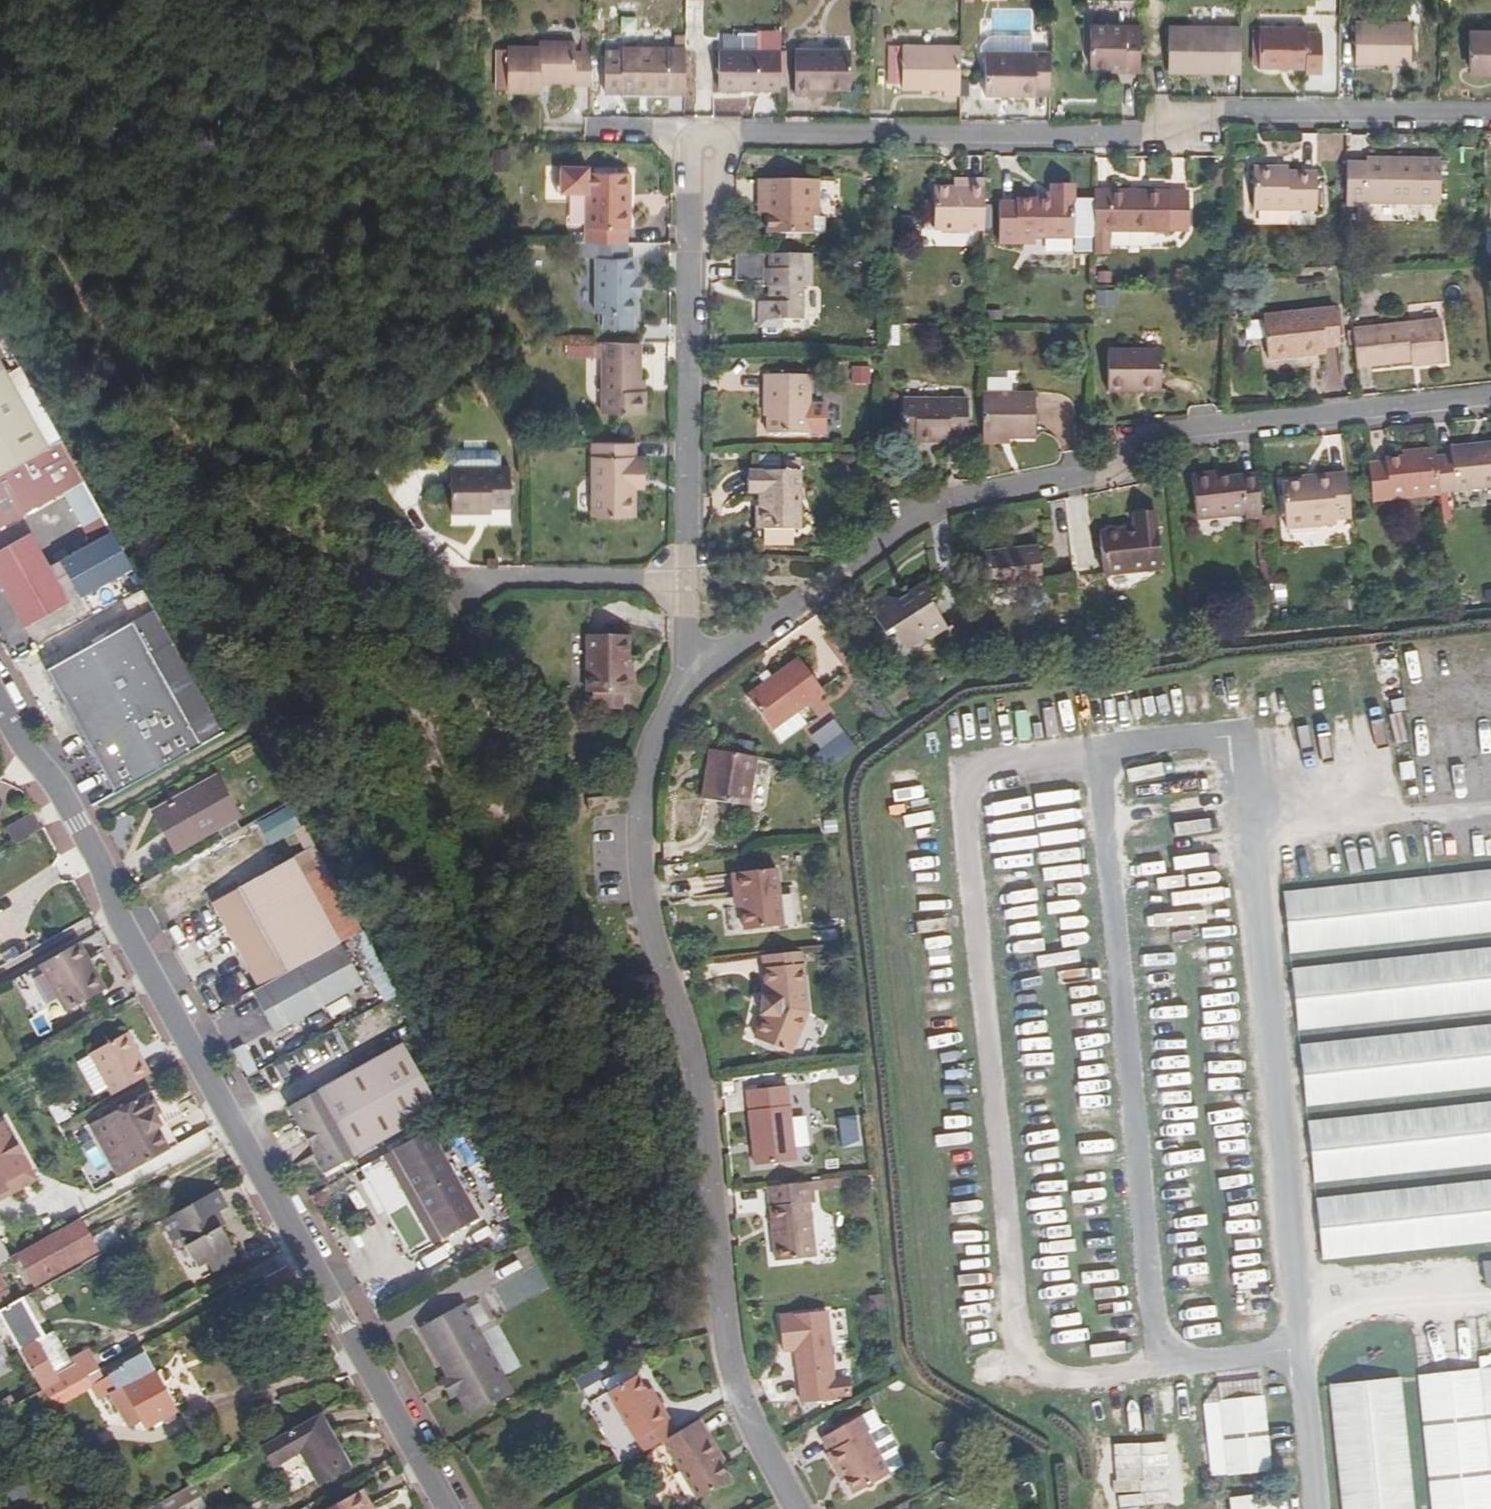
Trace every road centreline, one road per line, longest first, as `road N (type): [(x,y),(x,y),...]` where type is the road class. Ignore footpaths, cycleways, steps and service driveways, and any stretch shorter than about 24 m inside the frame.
road 1 (residential): [(0,701),(73,809),(122,925),(448,1508)]
road 2 (residential): [(680,682),(923,509),(1100,472),(1156,434),(1490,397)]
road 3 (residential): [(792,1508),(730,1387),(699,1115),(684,1036),(653,961),(637,894),(632,809),(650,731),(680,682)]
road 4 (residential): [(1490,114),(1210,110),(1135,139),(689,135)]
road 5 (residential): [(689,135),(683,583)]
road 6 (residential): [(683,583),(443,579)]

